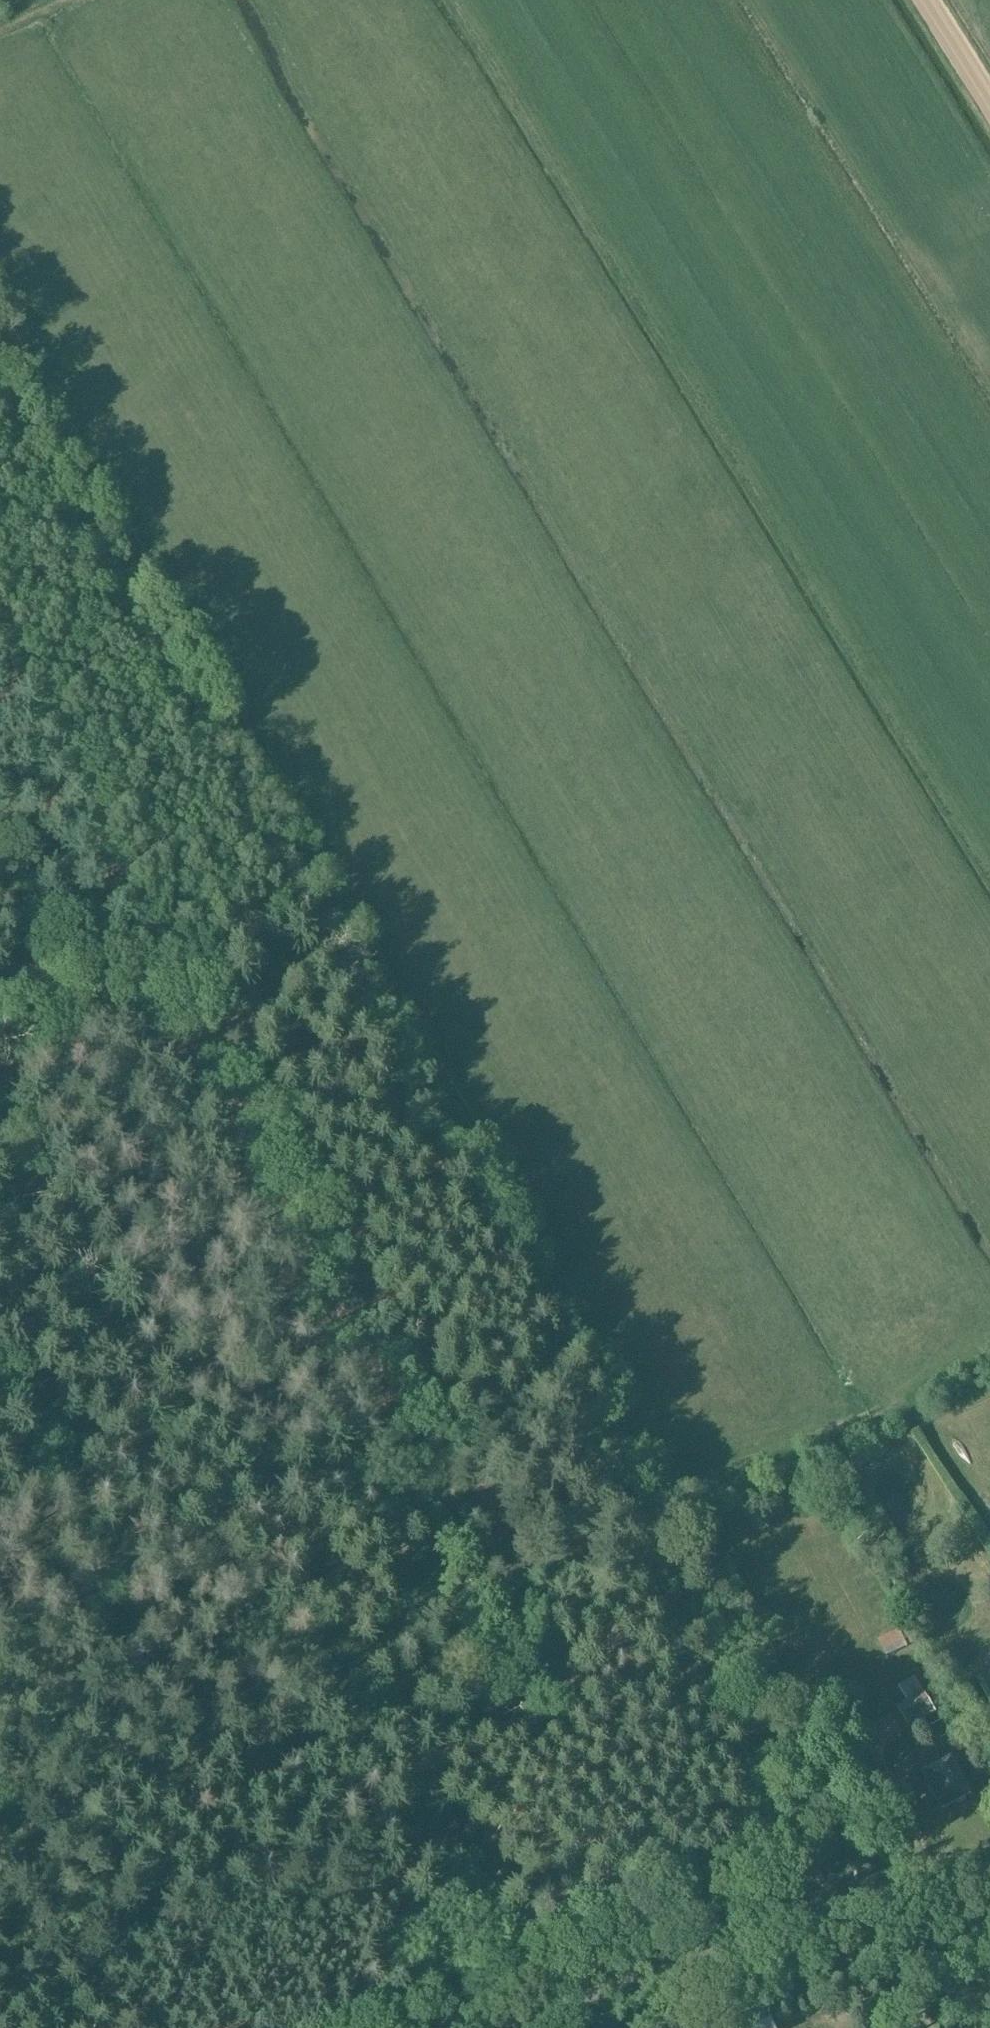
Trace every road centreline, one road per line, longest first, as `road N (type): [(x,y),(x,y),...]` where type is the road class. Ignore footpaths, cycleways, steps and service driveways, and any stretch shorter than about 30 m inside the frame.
road 1 (track): [(881,1775),(835,1749),(787,1691),(749,1590),(675,1496),(0,317)]

